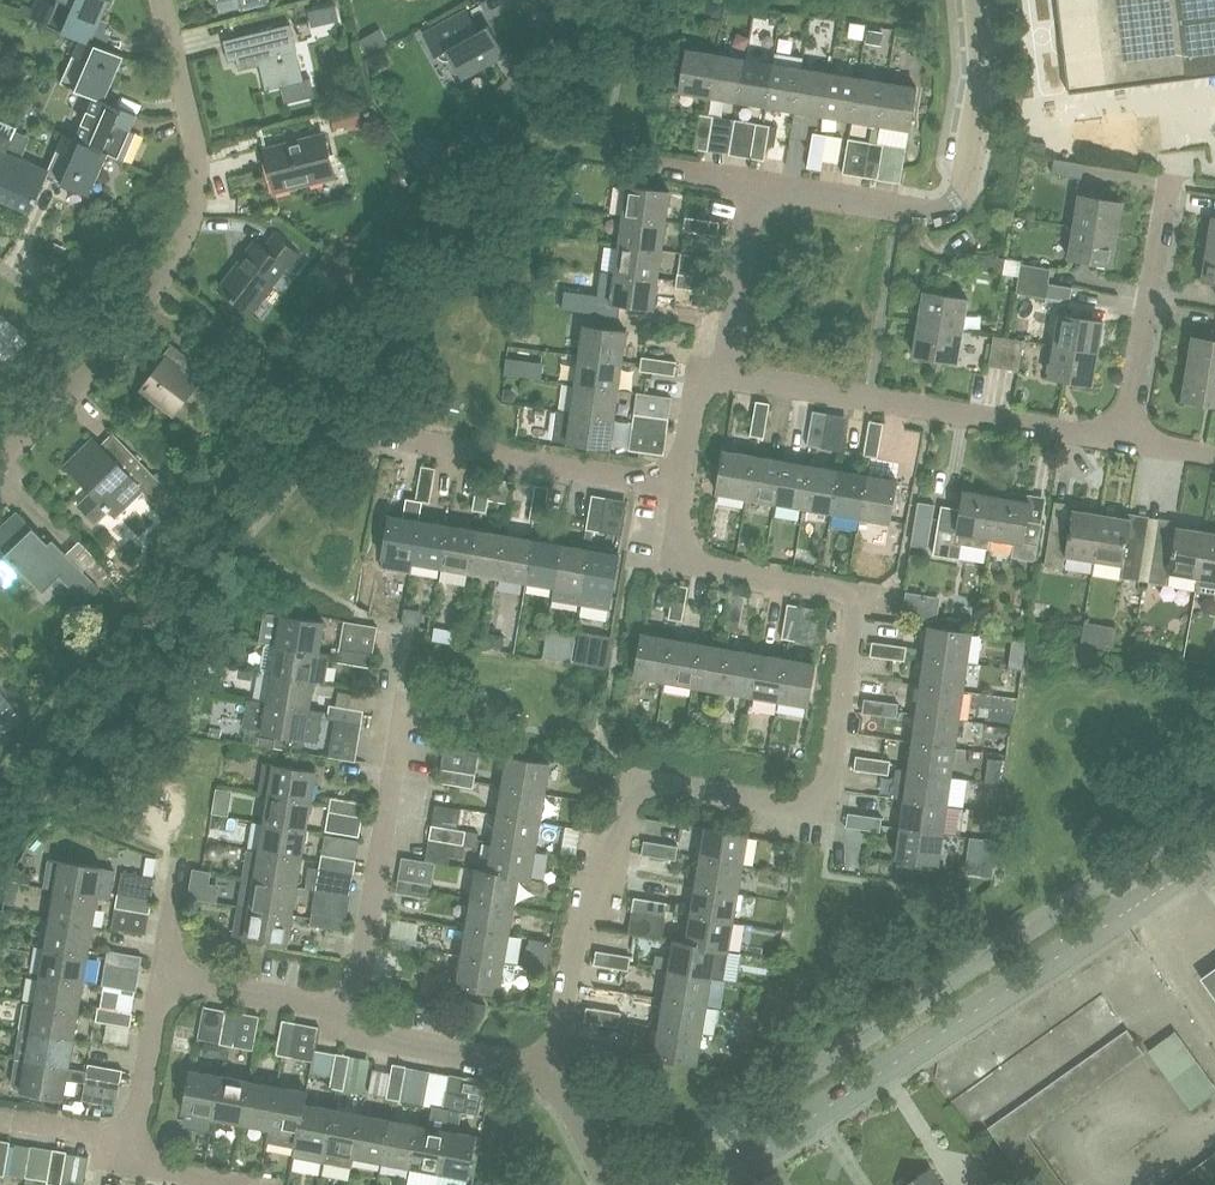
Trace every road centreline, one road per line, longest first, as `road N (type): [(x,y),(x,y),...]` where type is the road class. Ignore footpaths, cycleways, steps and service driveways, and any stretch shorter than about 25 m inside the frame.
road 1 (residential): [(549,1075),(597,859),(622,829),(631,784),(802,812),(828,809),(853,596),(840,585),(676,552),(683,488)]
road 2 (tertiary): [(708,1184),(1214,853)]
road 3 (residential): [(0,464),(64,399),(185,246),(200,191),(199,142),(161,0)]
road 4 (residential): [(351,1015),(403,719),(567,749)]
road 5 (residential): [(757,184),(909,211),(943,205),(960,191),(971,172),(984,80),(977,0)]
road 6 (residential): [(1127,439),(727,377)]
road 7 (residential): [(404,446),(683,488)]
road 8 (residential): [(1127,439),(1169,183)]
road 9 (residential): [(549,1075),(371,1035),(351,1015)]
road 10 (residential): [(727,377),(757,184)]
road 11 (residential): [(351,1015),(161,990)]
road 12 (residential): [(161,990),(132,1140)]
road 13 (residential): [(132,1140),(0,1119)]
road 14 (residential): [(683,488),(693,401),(706,383),(727,377)]
road 15 (residential): [(599,1184),(549,1075)]

